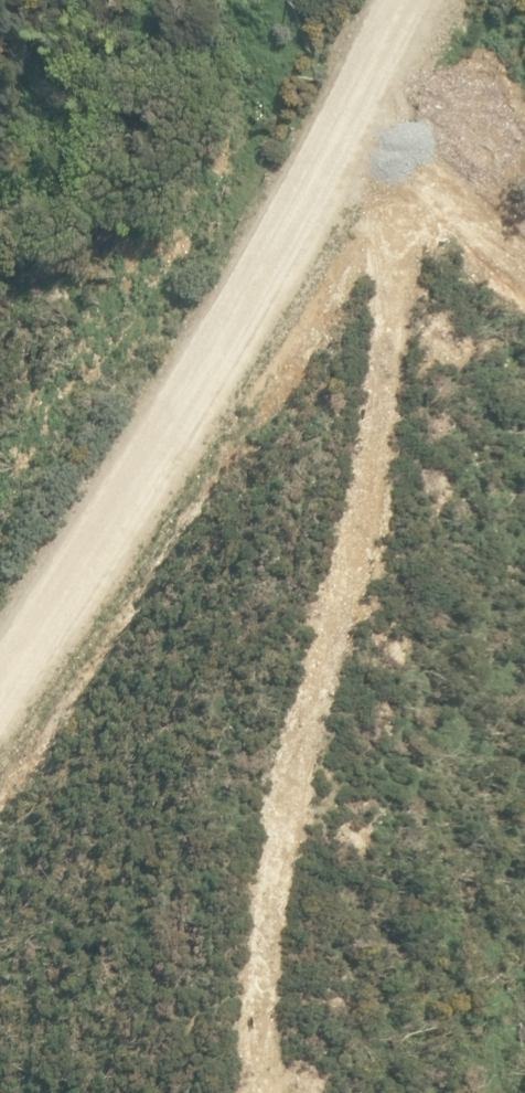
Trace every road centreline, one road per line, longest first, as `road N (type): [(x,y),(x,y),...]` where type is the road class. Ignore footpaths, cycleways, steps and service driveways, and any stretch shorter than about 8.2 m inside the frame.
road 1 (track): [(338,151),(395,576),(270,1022),(279,1092)]
road 2 (track): [(401,0),(338,151),(136,490),(0,699)]

